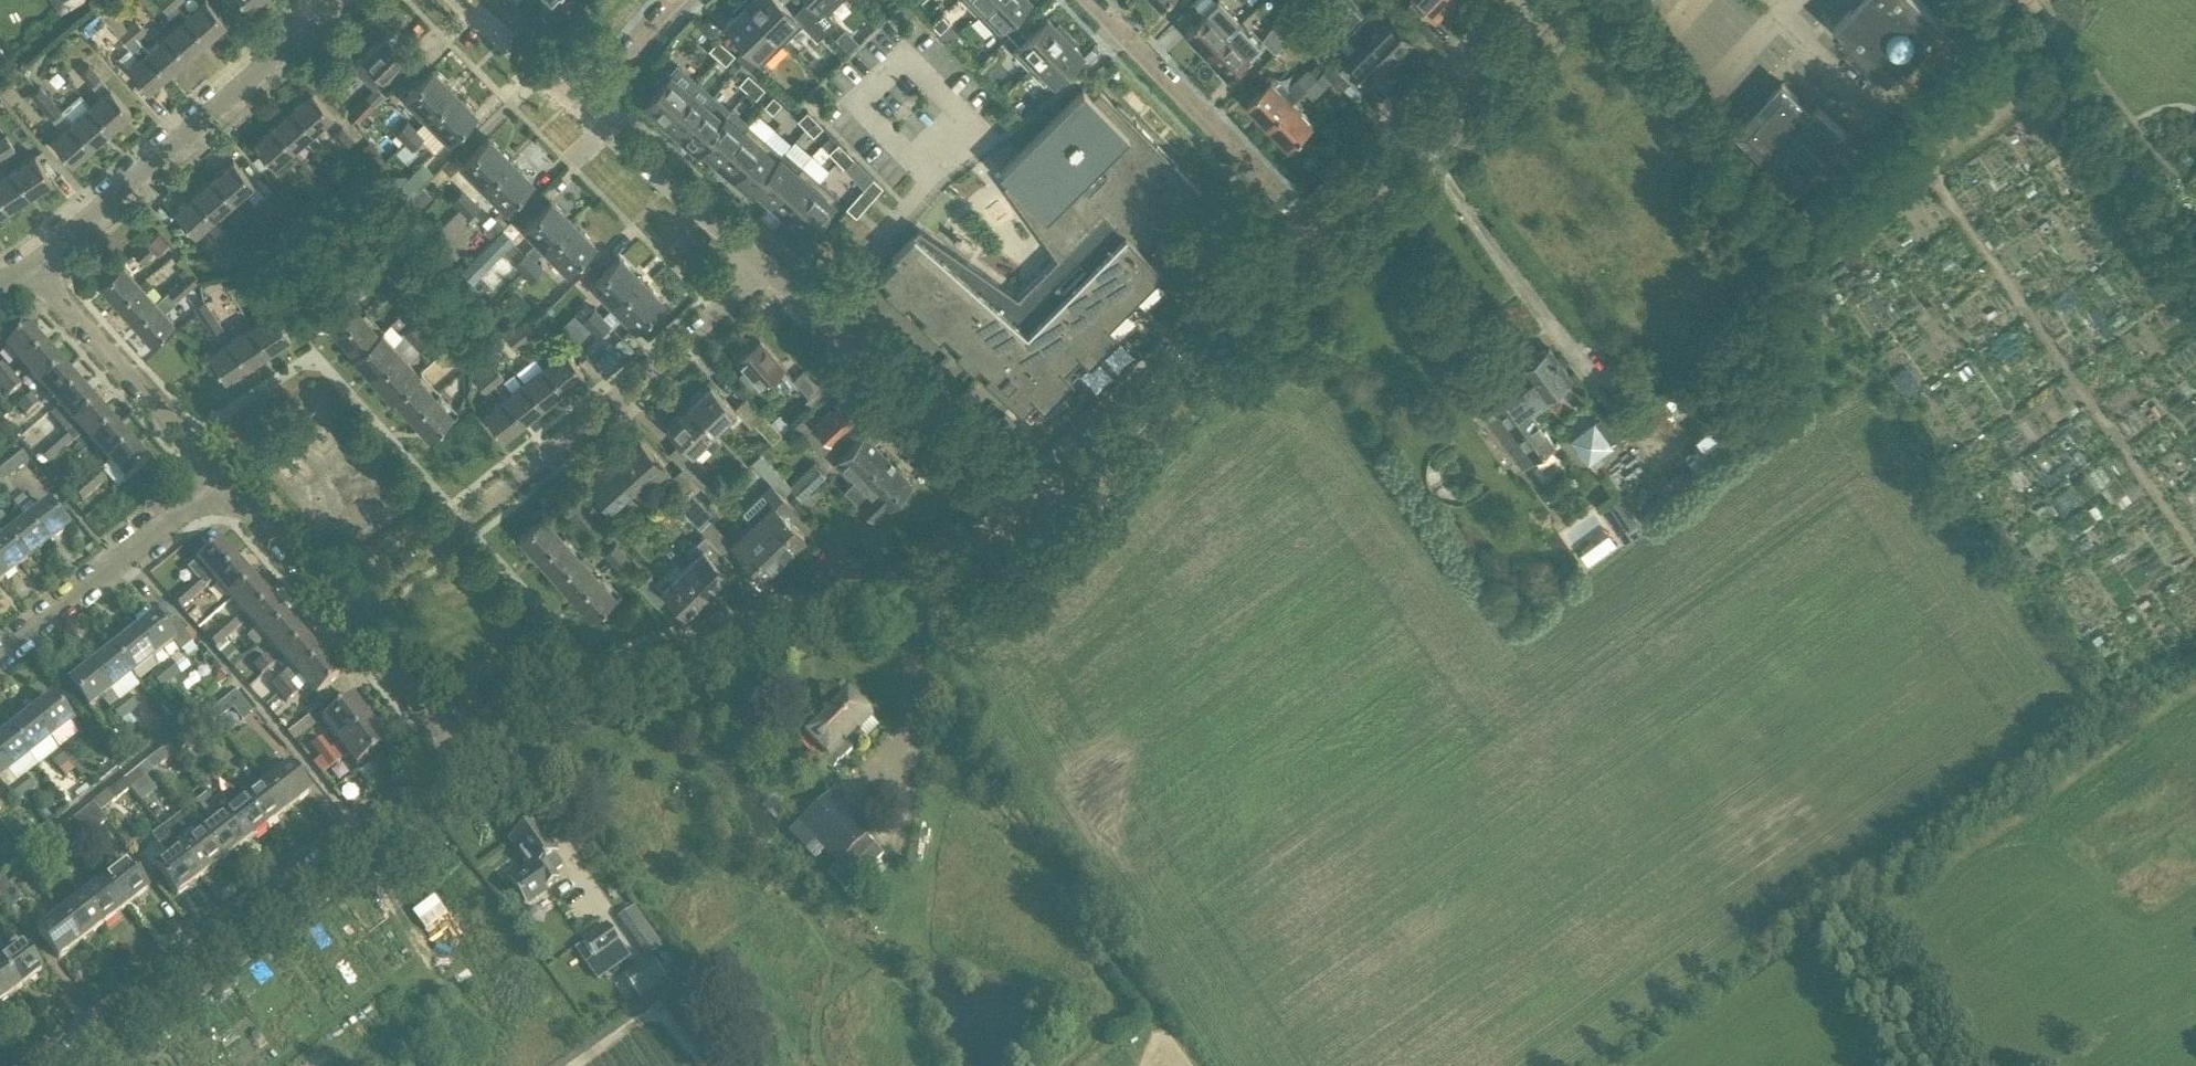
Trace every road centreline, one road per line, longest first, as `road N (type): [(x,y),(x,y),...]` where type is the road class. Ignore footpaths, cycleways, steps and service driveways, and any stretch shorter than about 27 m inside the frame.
road 1 (tertiary): [(469,756),(585,690),(954,582),(1044,510)]
road 2 (residential): [(342,615),(769,270)]
road 3 (tertiary): [(61,1065),(469,756)]
road 4 (residential): [(30,267),(342,0)]
road 5 (tertiary): [(1044,510),(1322,240)]
road 6 (residential): [(1044,510),(769,270)]
road 7 (tertiary): [(1322,240),(1560,0)]
road 8 (residential): [(1322,240),(1091,0)]
road 9 (residential): [(221,479),(30,267)]
road 10 (residential): [(0,655),(221,479)]
road 11 (residential): [(769,270),(581,104)]
road 12 (residential): [(469,756),(342,615)]
road 13 (residential): [(342,615),(221,479)]
road 14 (residential): [(581,104),(459,0)]
road 15 (residential): [(581,104),(677,0)]

